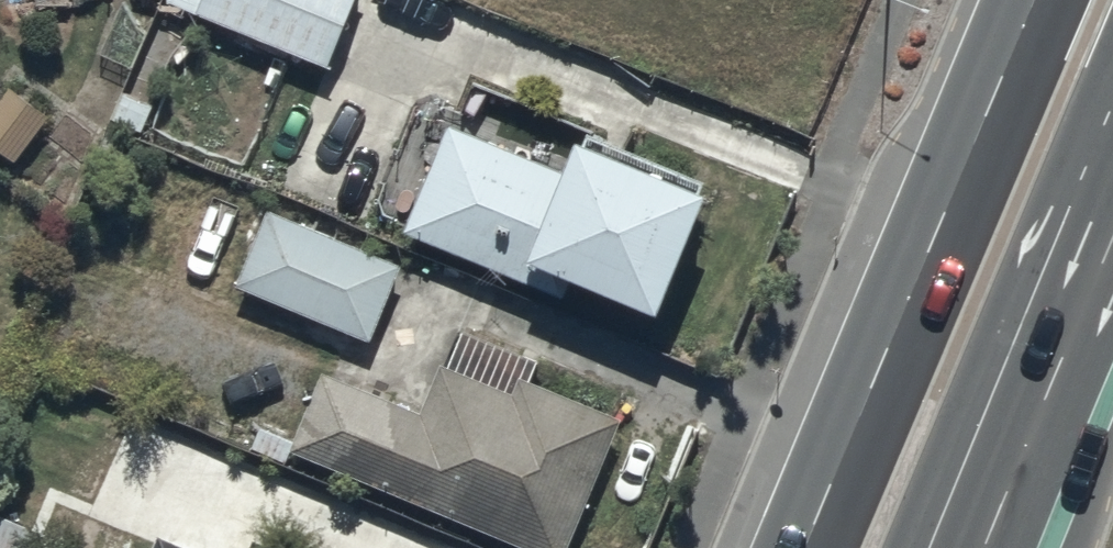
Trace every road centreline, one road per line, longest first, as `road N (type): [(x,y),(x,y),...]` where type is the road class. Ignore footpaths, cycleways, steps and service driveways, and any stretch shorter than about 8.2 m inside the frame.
road 1 (trunk): [(806,547),(1034,0)]
road 2 (trunk): [(1112,190),(978,547)]

